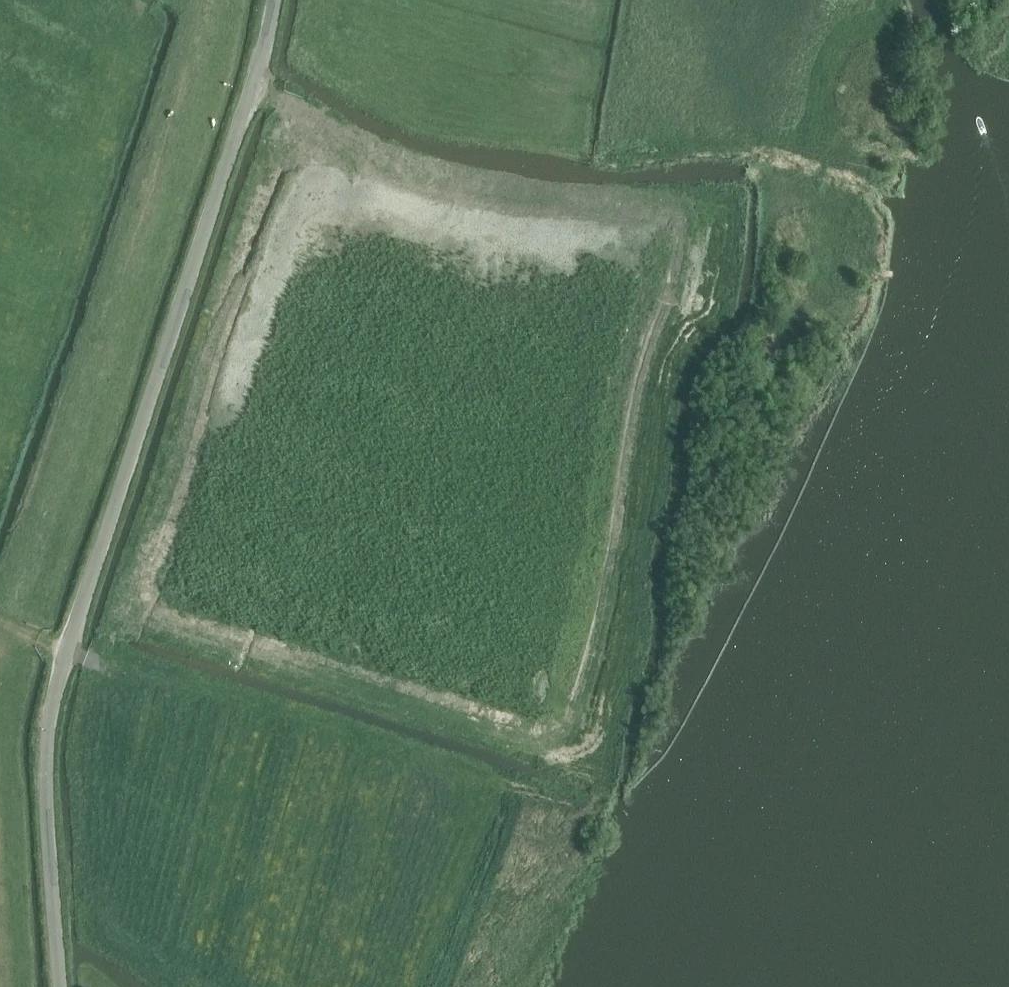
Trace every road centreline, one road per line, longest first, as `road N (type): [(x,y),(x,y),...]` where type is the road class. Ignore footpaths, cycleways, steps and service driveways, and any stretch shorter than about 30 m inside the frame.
road 1 (unclassified): [(61,986),(45,761),(71,649),(275,0)]

